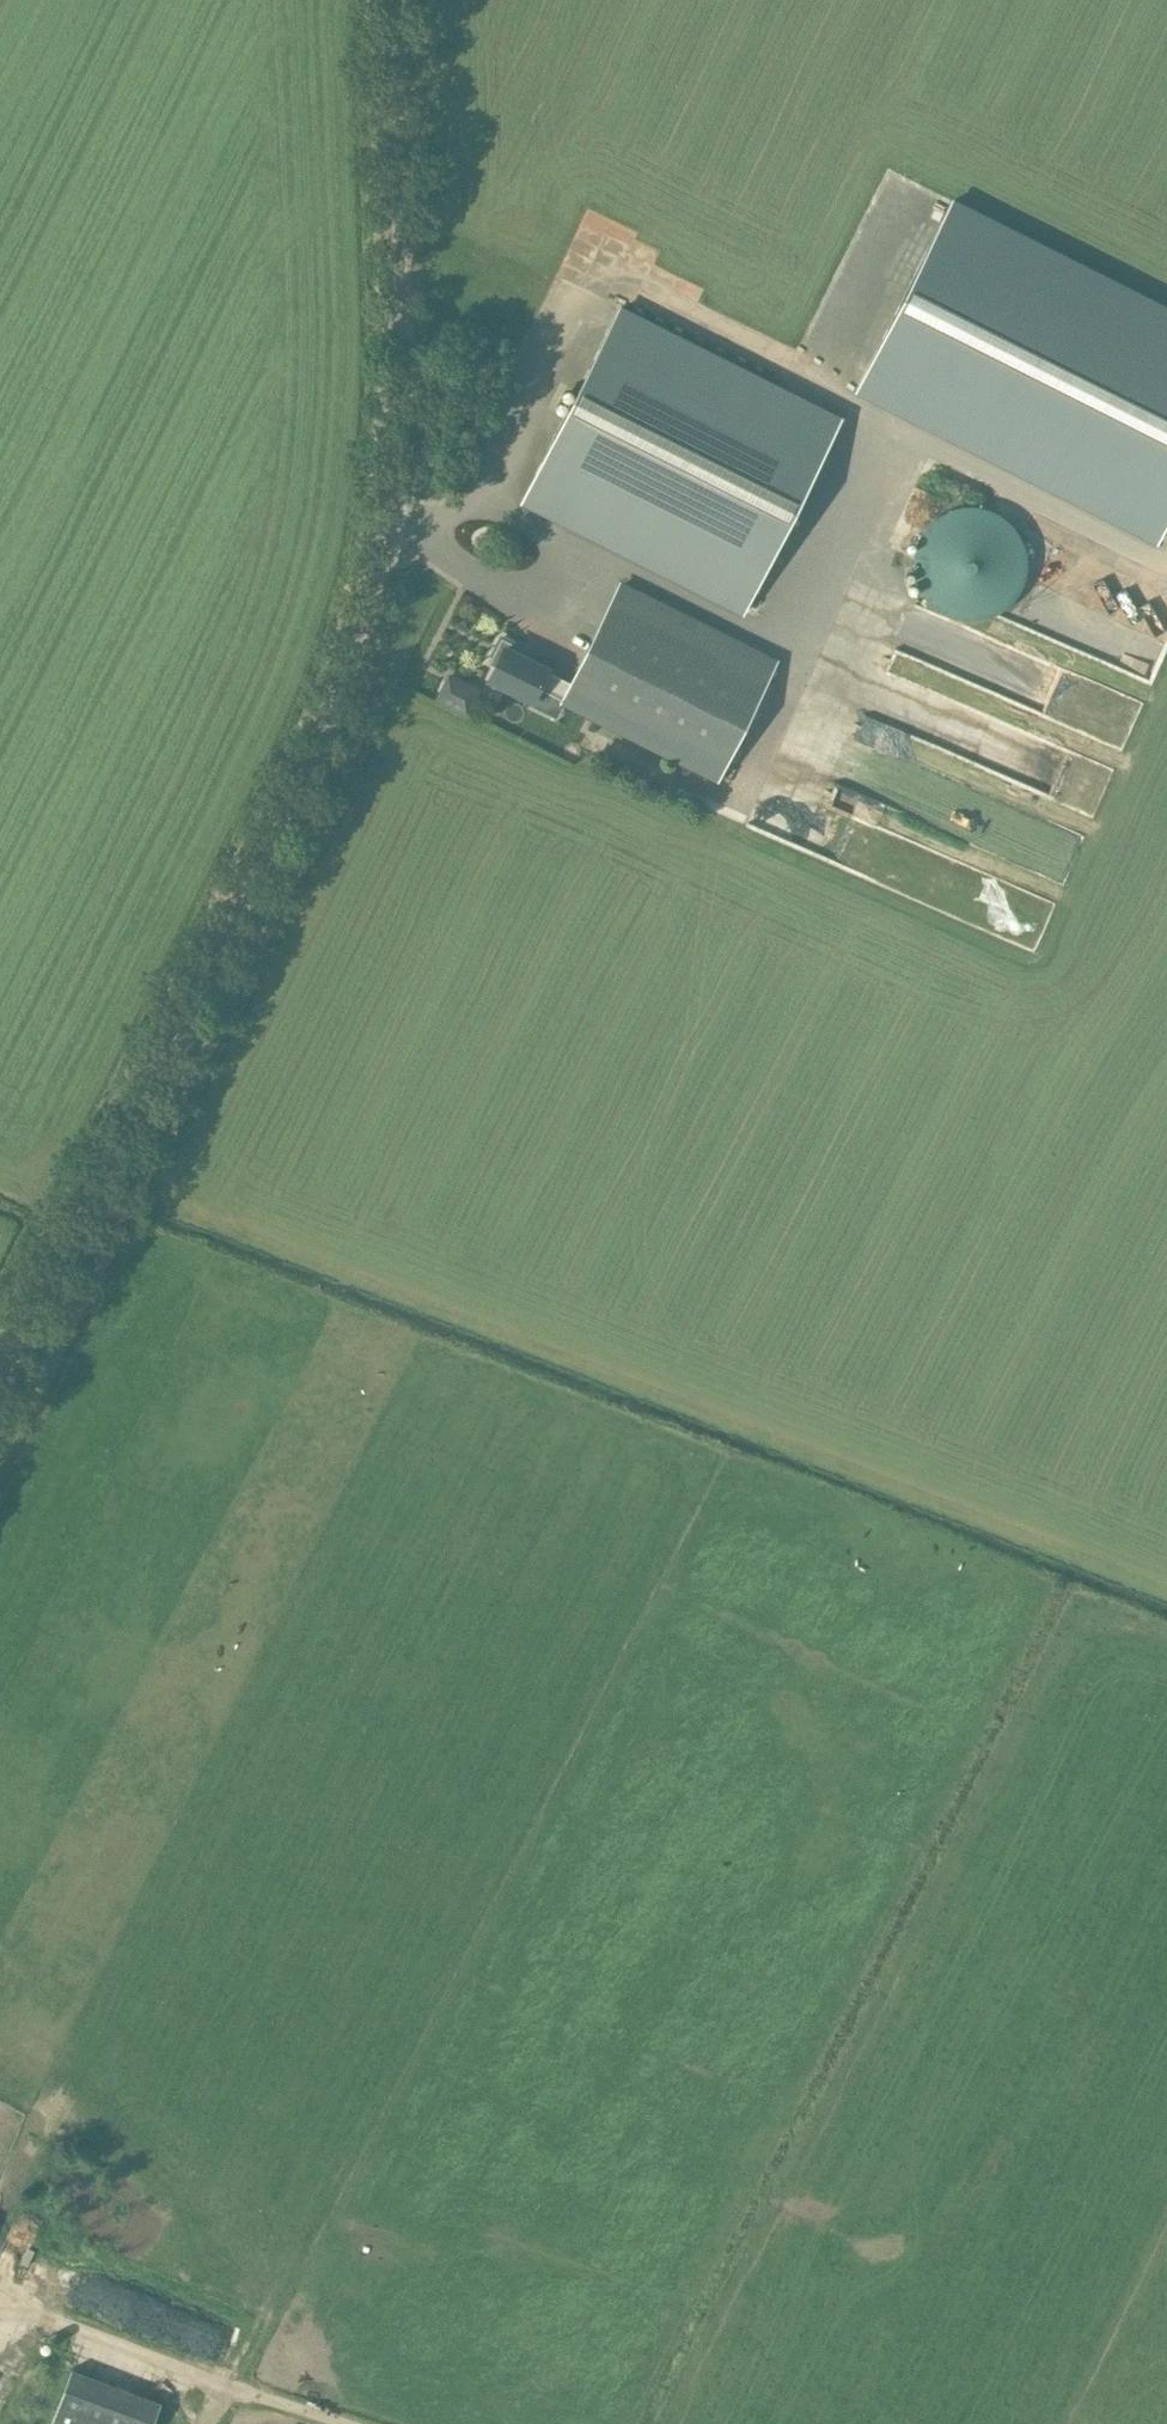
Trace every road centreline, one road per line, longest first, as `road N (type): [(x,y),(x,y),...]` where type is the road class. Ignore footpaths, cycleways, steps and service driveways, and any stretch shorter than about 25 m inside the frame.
road 1 (unclassified): [(0,1381),(290,806),(367,613),(387,529),(402,378),(391,0)]

